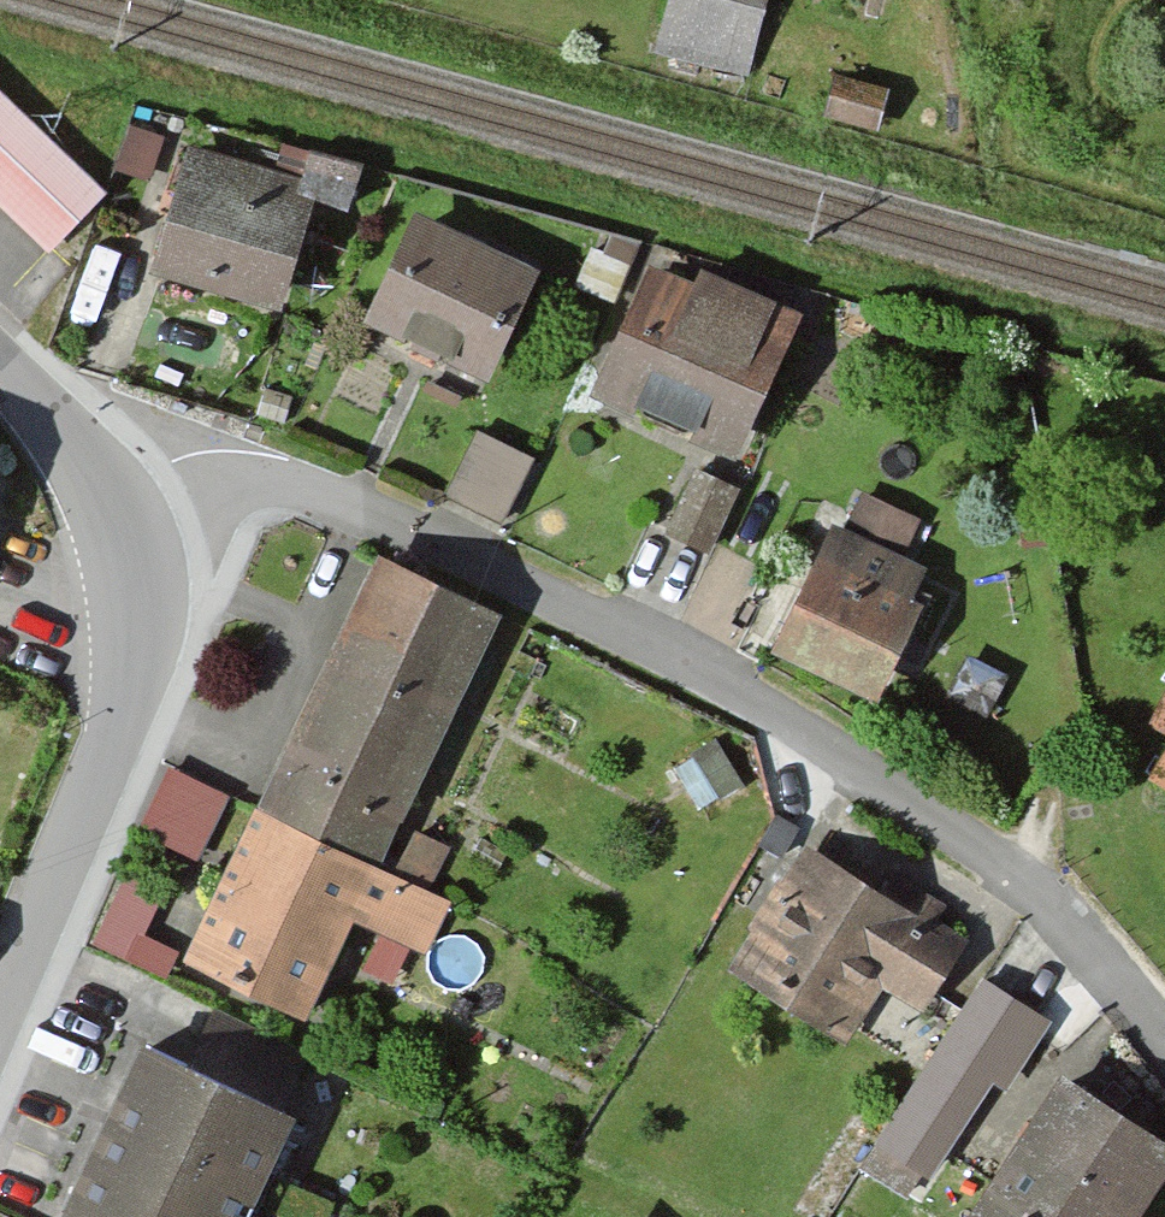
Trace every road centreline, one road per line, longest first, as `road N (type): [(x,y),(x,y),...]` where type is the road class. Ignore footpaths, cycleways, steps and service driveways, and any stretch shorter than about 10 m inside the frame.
road 1 (residential): [(1164,1025),(990,849),(720,682),(306,488),(233,479),(170,482),(110,503)]
road 2 (residential): [(0,1018),(66,869),(108,731),(126,639),(123,560),(110,503)]
road 3 (residential): [(110,503),(73,436),(0,359)]

